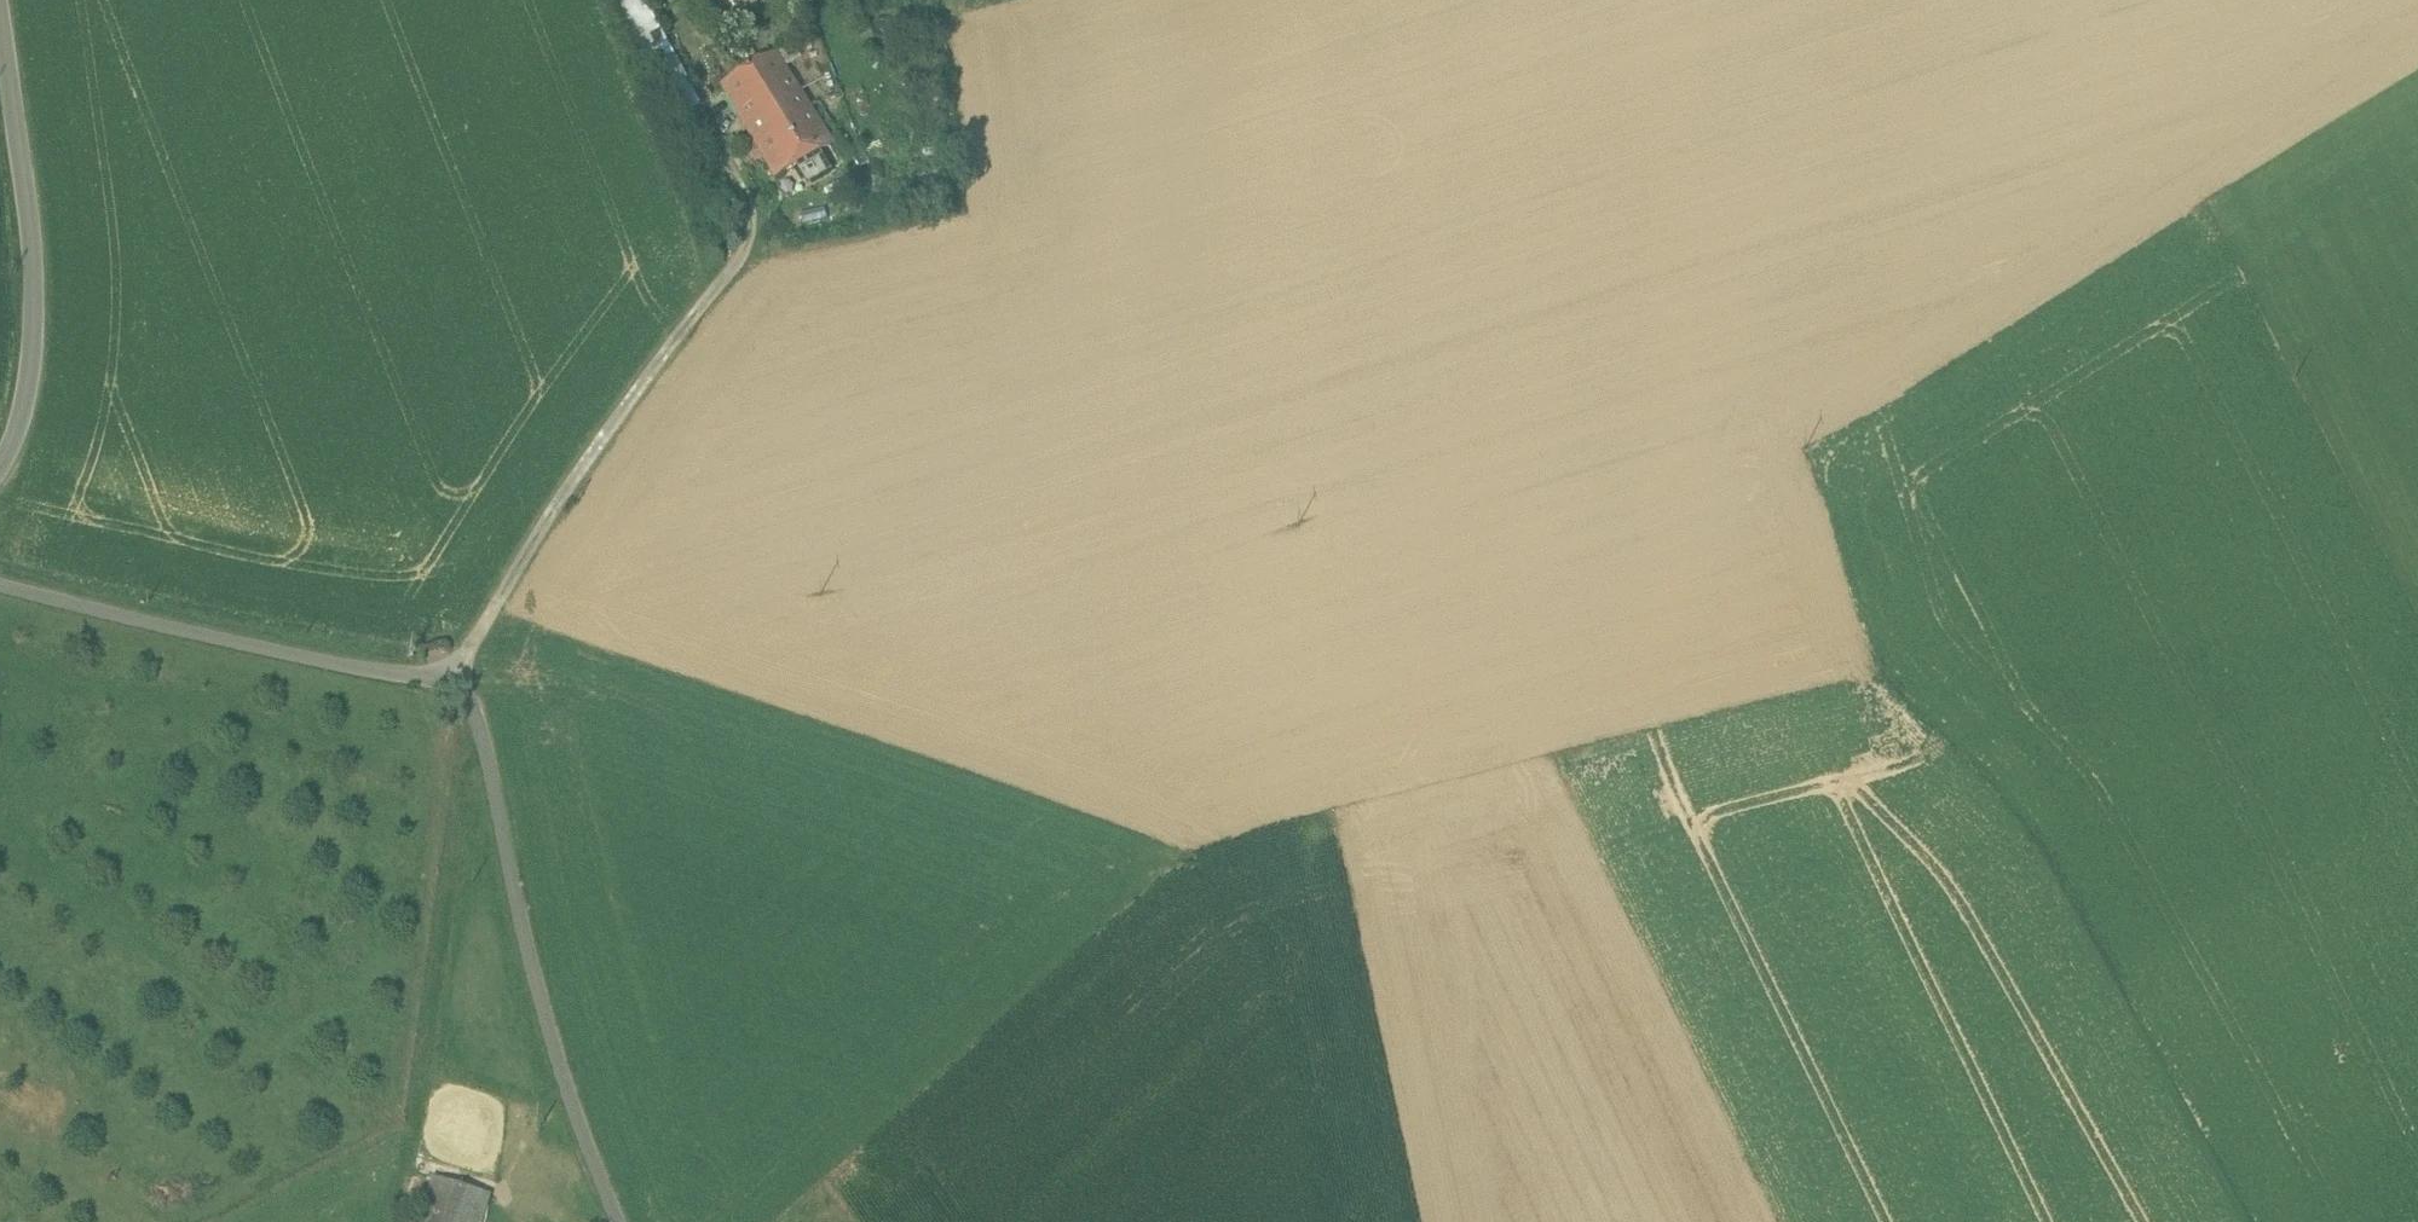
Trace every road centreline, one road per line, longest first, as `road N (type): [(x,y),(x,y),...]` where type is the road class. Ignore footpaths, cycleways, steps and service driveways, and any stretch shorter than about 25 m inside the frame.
road 1 (unclassified): [(0,586),(470,689),(521,946),(615,1221)]
road 2 (unclassified): [(0,460),(19,421),(39,327),(37,233),(2,0)]

